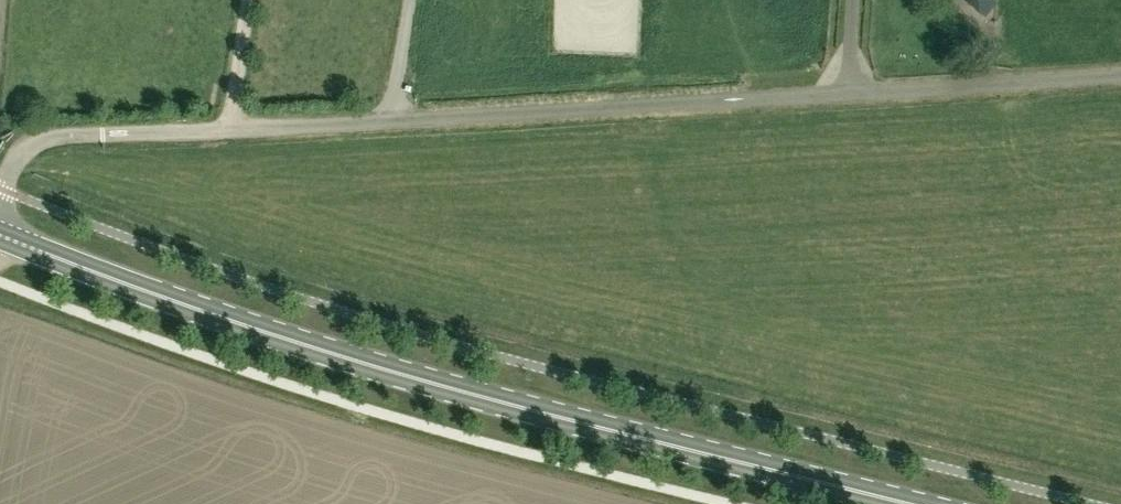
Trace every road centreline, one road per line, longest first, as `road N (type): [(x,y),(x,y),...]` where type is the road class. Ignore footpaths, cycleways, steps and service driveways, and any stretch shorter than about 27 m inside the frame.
road 1 (unclassified): [(1120,77),(63,136),(32,147),(0,194)]
road 2 (secondary): [(900,503),(584,425),(270,332),(0,232)]

